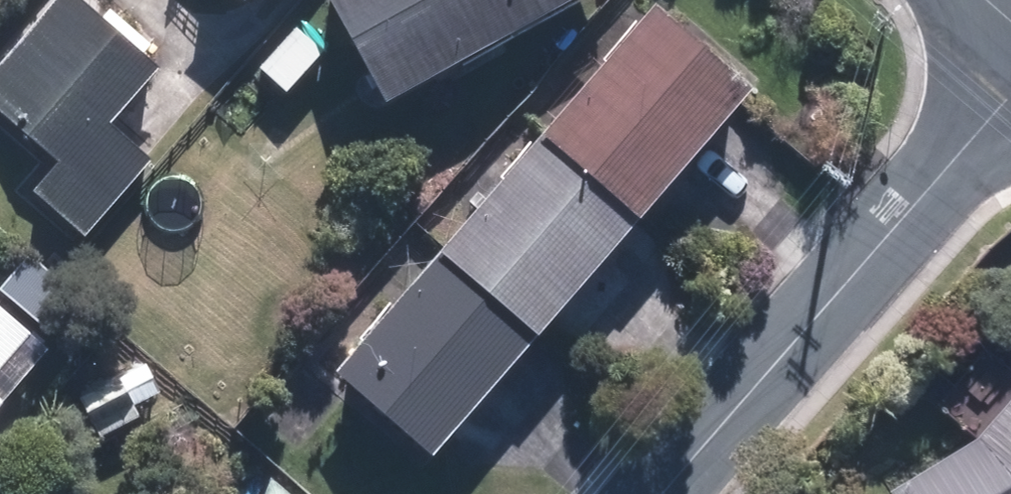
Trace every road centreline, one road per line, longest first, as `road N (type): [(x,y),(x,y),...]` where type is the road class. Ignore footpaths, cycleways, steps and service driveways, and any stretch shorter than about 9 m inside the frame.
road 1 (residential): [(1010,96),(662,493)]

